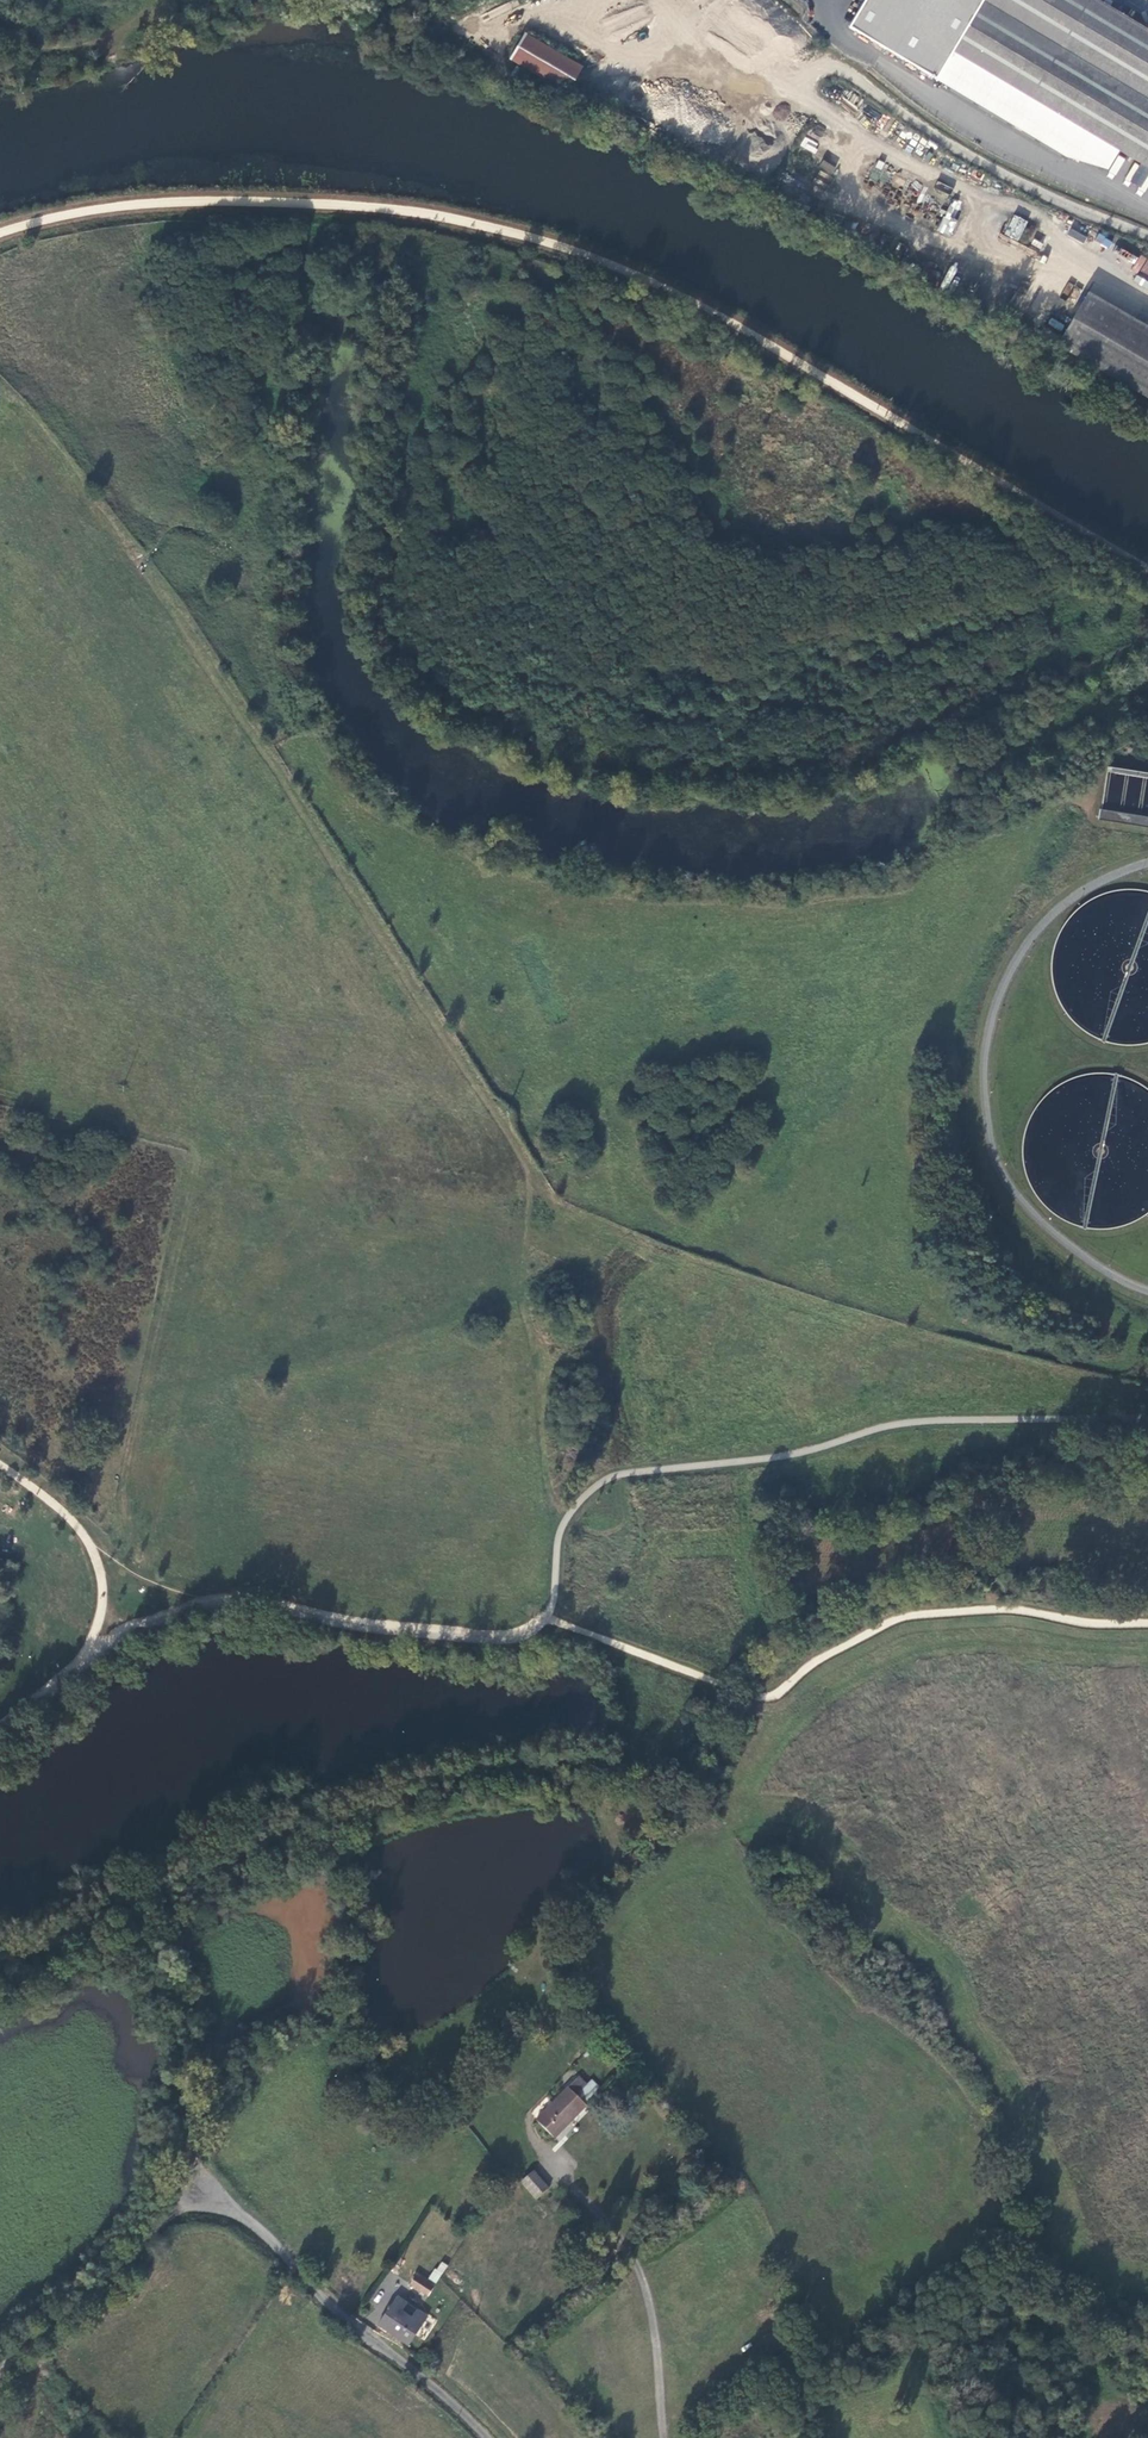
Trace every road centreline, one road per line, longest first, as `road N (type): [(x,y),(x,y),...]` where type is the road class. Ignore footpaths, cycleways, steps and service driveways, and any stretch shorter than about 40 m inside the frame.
road 1 (track): [(1147,235),(958,150),(824,62),(693,0)]
road 2 (unclassified): [(487,2437),(336,2313),(269,2236),(236,2213),(204,2198),(167,2217)]
road 3 (track): [(662,2437),(660,2371),(631,2250),(557,2172)]
road 4 (track): [(635,0),(578,24),(613,75),(748,143)]

